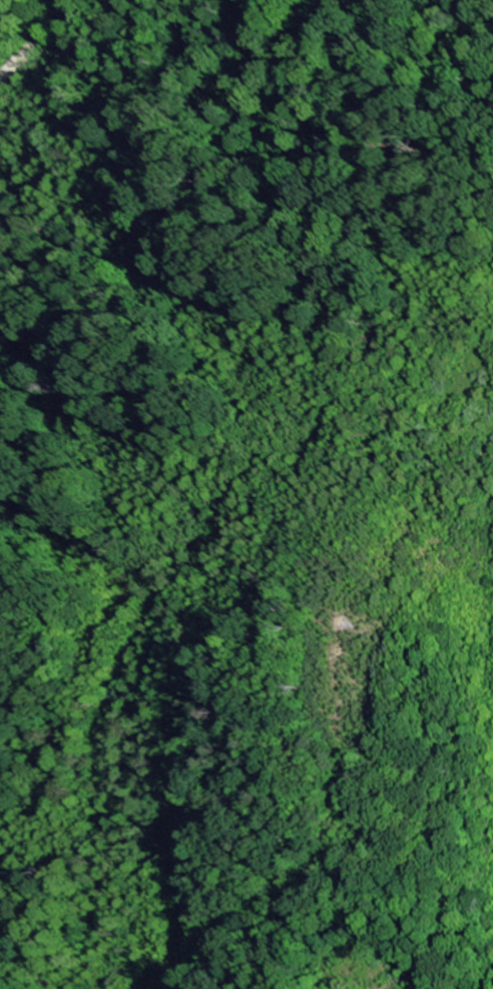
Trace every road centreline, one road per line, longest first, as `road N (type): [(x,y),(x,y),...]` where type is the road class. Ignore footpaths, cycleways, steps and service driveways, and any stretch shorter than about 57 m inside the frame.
road 1 (residential): [(0,110),(89,0)]

